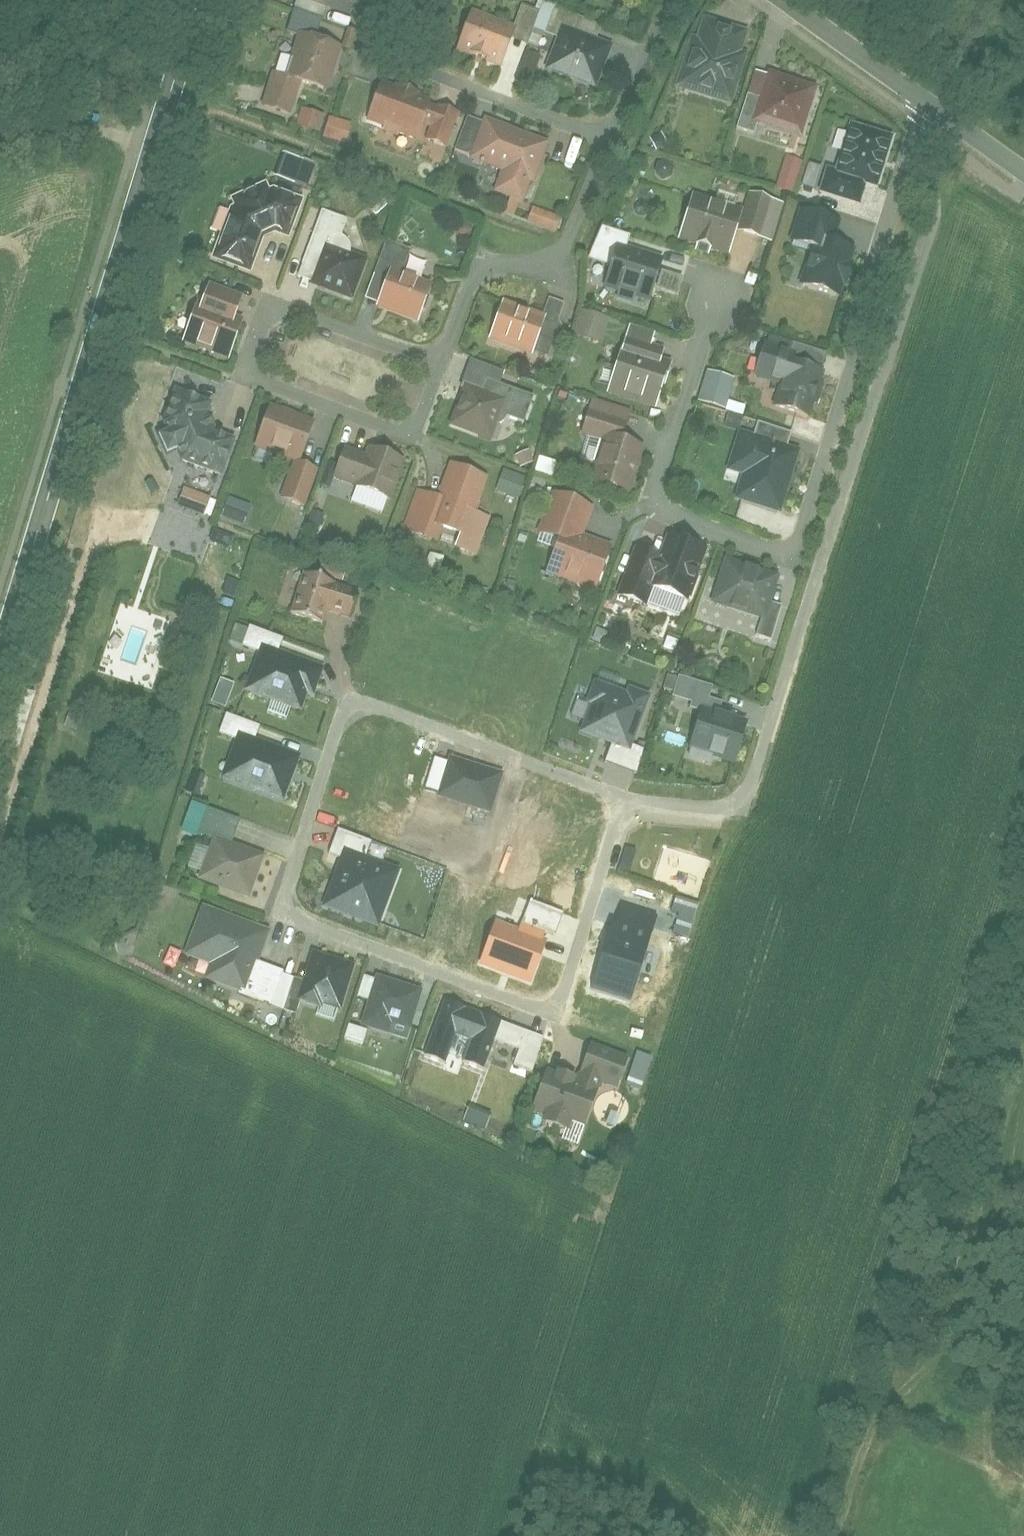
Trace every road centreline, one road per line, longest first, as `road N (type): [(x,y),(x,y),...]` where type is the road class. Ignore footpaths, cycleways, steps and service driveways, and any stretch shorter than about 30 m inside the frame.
road 1 (residential): [(904,157),(934,207),(753,795),(697,811),(628,804)]
road 2 (residential): [(904,157),(853,322),(854,358),(792,557),(663,510),(651,478),(714,288)]
road 3 (residential): [(628,804),(613,825),(558,1006),(527,1018),(291,924),(282,902),(337,714),(367,702)]
road 4 (tertiary): [(0,651),(199,0)]
road 5 (track): [(1023,988),(940,1319),(923,1367),(883,1410),(831,1535)]
road 6 (residential): [(440,364),(411,440),(249,376),(269,307)]
road 7 (residential): [(604,135),(556,257),(498,260),(474,273),(440,364)]
road 8 (residential): [(367,702),(628,804)]
road 9 (residential): [(604,135),(368,52)]
road 10 (residential): [(269,307),(440,364)]
road 11 (tertiary): [(776,0),(921,102)]
road 12 (residential): [(668,0),(604,135)]
road 13 (tertiary): [(921,102),(1023,178)]

